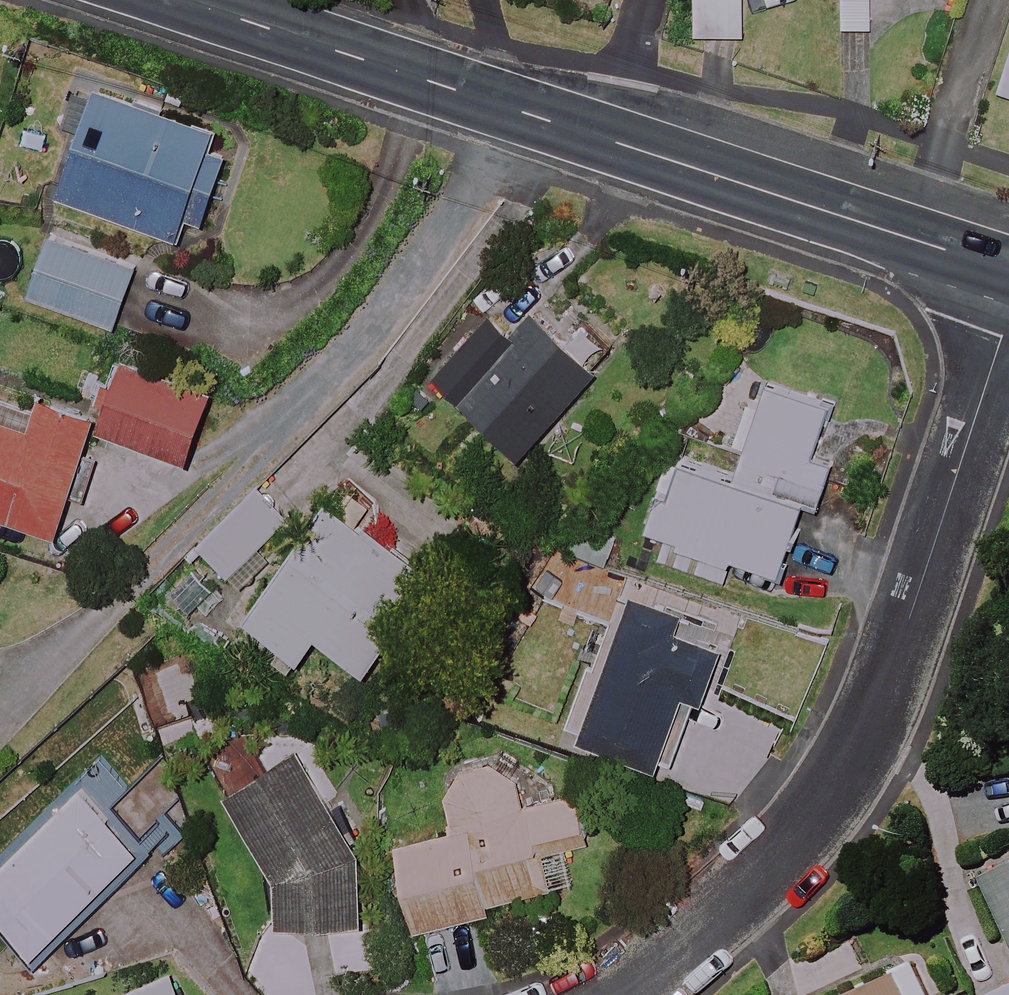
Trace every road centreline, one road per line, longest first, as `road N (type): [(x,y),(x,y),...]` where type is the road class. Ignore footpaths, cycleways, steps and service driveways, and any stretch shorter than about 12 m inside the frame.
road 1 (tertiary): [(1008,272),(184,0)]
road 2 (residential): [(1008,317),(878,709),(830,797),(697,933),(613,994)]

